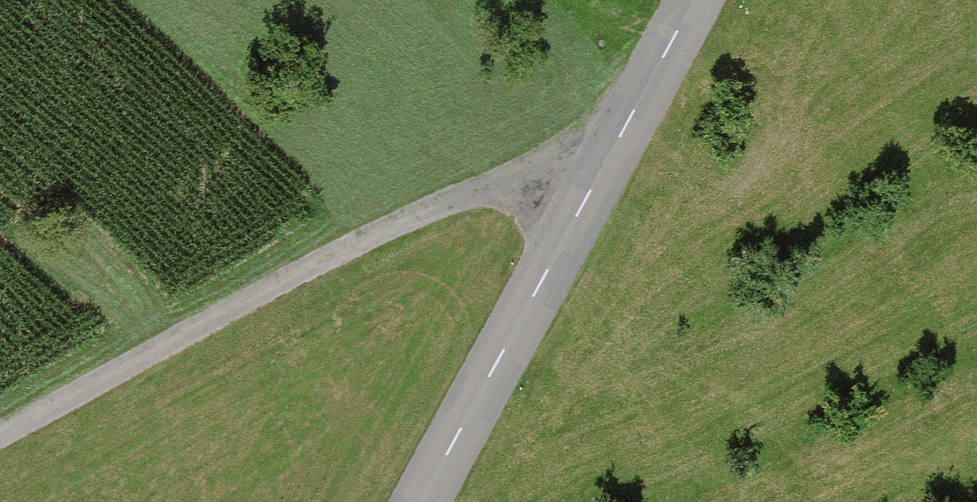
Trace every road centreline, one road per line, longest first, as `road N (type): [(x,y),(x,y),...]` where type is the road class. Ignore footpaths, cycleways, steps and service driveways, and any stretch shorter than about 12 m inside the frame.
road 1 (track): [(0,434),(288,274),(625,125)]
road 2 (tertiary): [(422,501),(693,0)]

